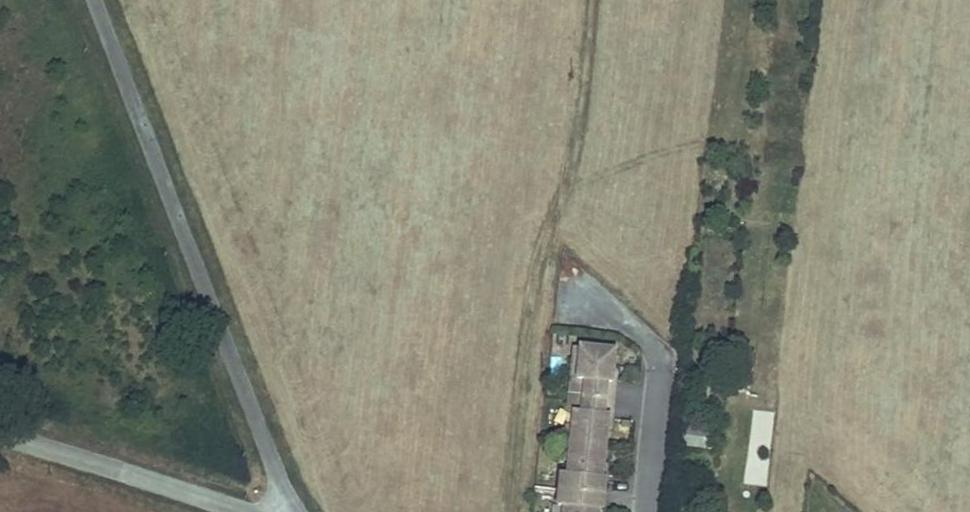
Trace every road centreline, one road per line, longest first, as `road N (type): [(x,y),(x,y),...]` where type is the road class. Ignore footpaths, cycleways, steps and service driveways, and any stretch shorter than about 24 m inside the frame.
road 1 (unclassified): [(287,511),(93,0)]
road 2 (track): [(593,0),(583,134),(548,242),(506,511)]
road 3 (unclassified): [(249,511),(0,427)]
road 4 (residential): [(646,511),(662,359)]

